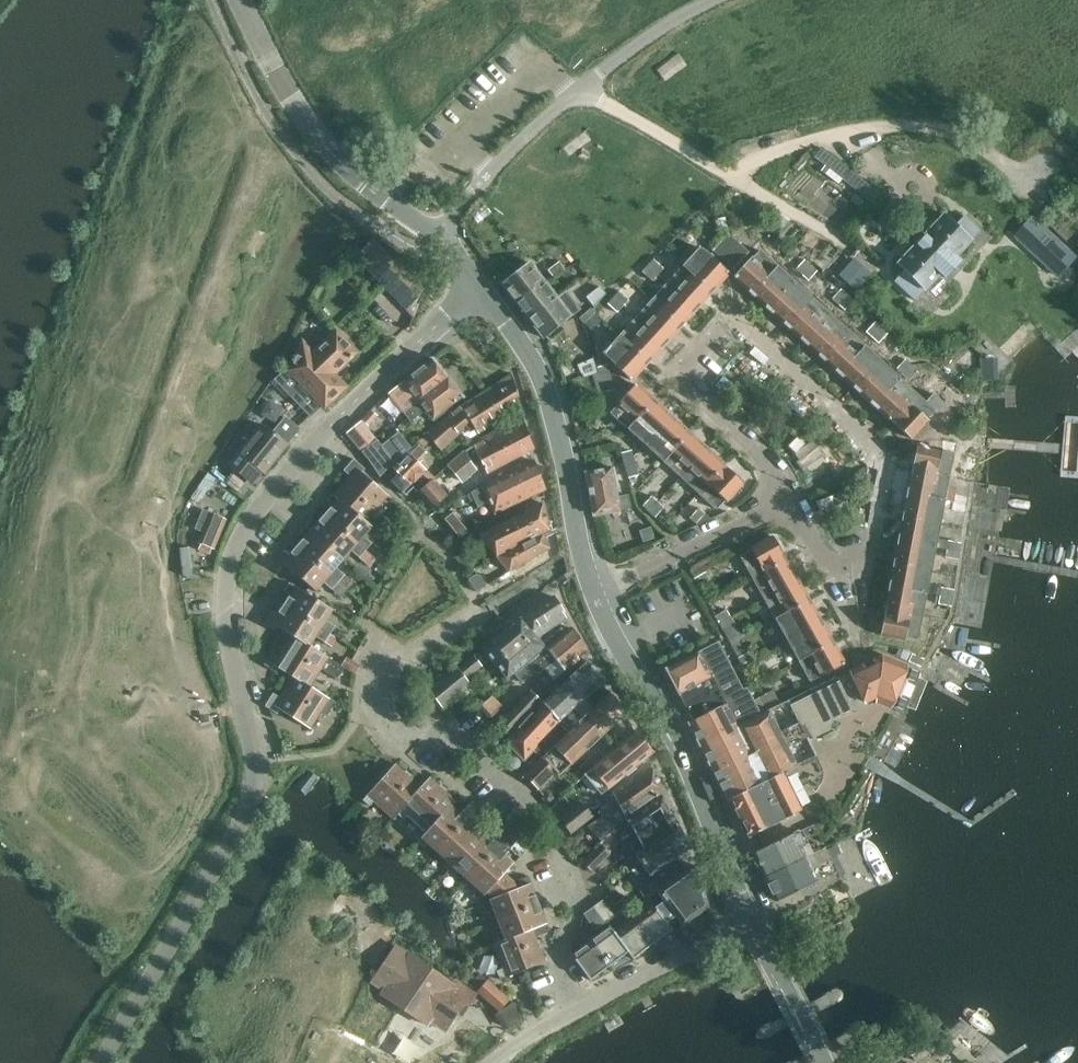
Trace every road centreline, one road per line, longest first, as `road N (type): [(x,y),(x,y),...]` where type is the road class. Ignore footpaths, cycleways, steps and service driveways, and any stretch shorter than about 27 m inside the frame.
road 1 (tertiary): [(106,1062),(255,802),(261,761),(224,609),(237,551),(326,430),(480,289)]
road 2 (residential): [(793,500),(832,570),(865,553),(884,455),(731,313),(668,383),(776,472)]
road 3 (residential): [(579,1010),(556,974),(579,902),(534,821),(458,736),(404,738),(393,730)]
road 4 (tertiary): [(753,913),(598,594)]
road 5 (tertiary): [(598,594),(545,384),(480,289)]
road 6 (unclassified): [(580,89),(852,249)]
road 7 (tertiary): [(433,233),(364,184),(317,137),(240,0)]
road 8 (residential): [(598,594),(793,500)]
road 9 (unclassified): [(433,233),(580,89)]
road 10 (residential): [(579,1010),(753,913)]
road 11 (tertiary): [(832,1062),(753,913)]
road 12 (unclassified): [(580,89),(635,46),(717,0)]

